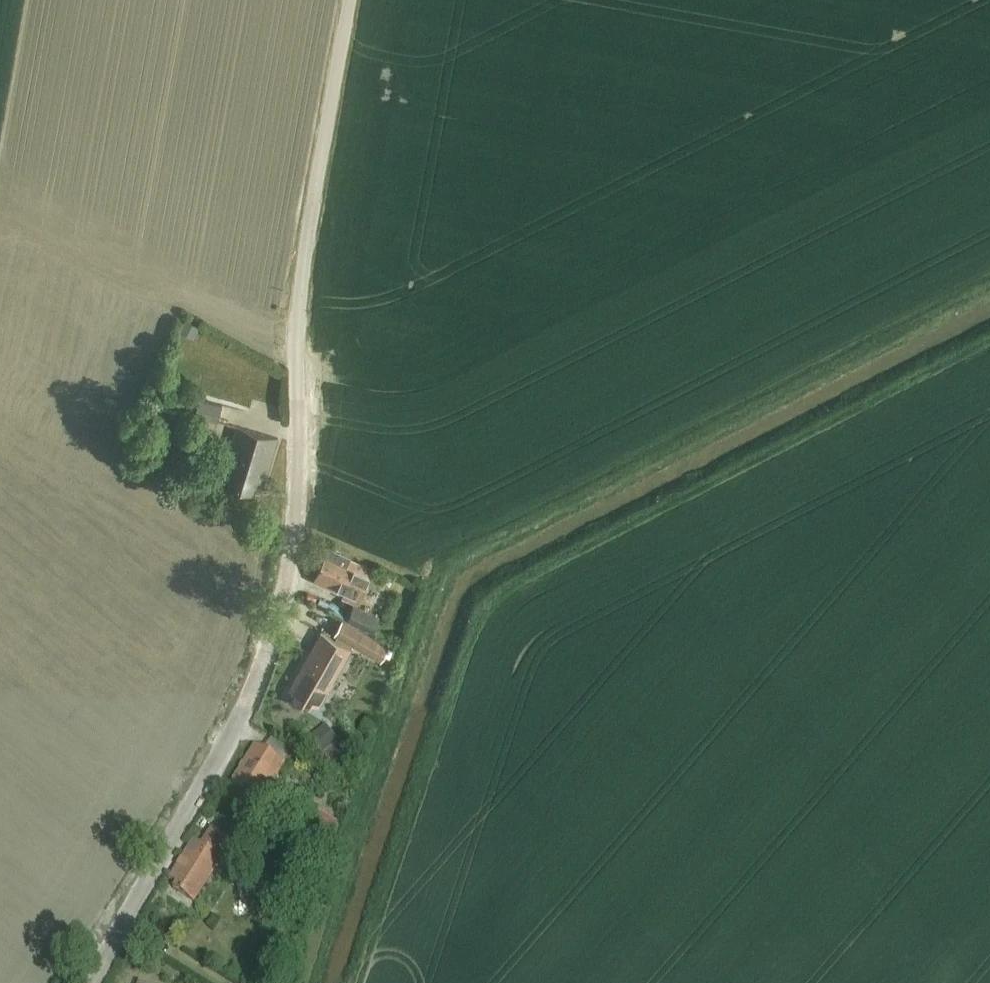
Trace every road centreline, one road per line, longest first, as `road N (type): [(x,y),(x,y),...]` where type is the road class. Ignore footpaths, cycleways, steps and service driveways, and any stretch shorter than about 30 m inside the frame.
road 1 (unclassified): [(91,982),(239,726),(285,601),(299,487),(300,292),(351,0)]

